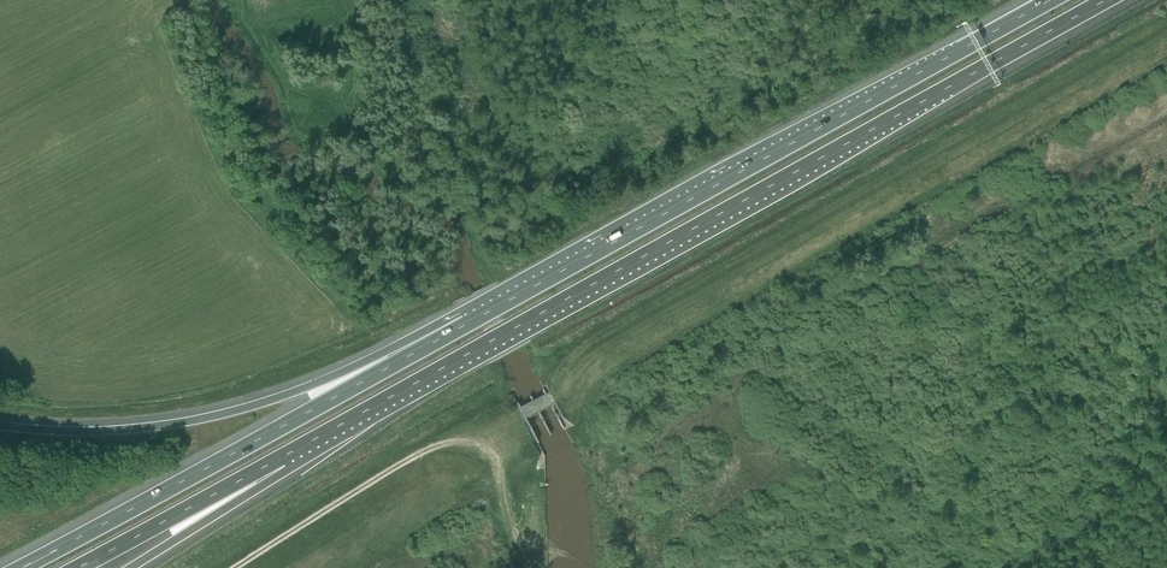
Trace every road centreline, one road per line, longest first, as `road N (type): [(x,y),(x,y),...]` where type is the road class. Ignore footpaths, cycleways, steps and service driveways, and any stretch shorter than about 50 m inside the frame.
road 1 (motorway): [(324,434),(1106,0)]
road 2 (motorway): [(1050,0),(476,318)]
road 3 (motorway): [(476,318),(22,567)]
road 4 (motorway): [(476,318),(282,396),(203,419),(90,432),(0,426)]
road 5 (track): [(512,536),(491,446),(460,440),(409,459),(241,567)]
road 6 (motorway): [(79,567),(324,434)]
road 7 (motorway): [(131,567),(275,478),(324,434)]

